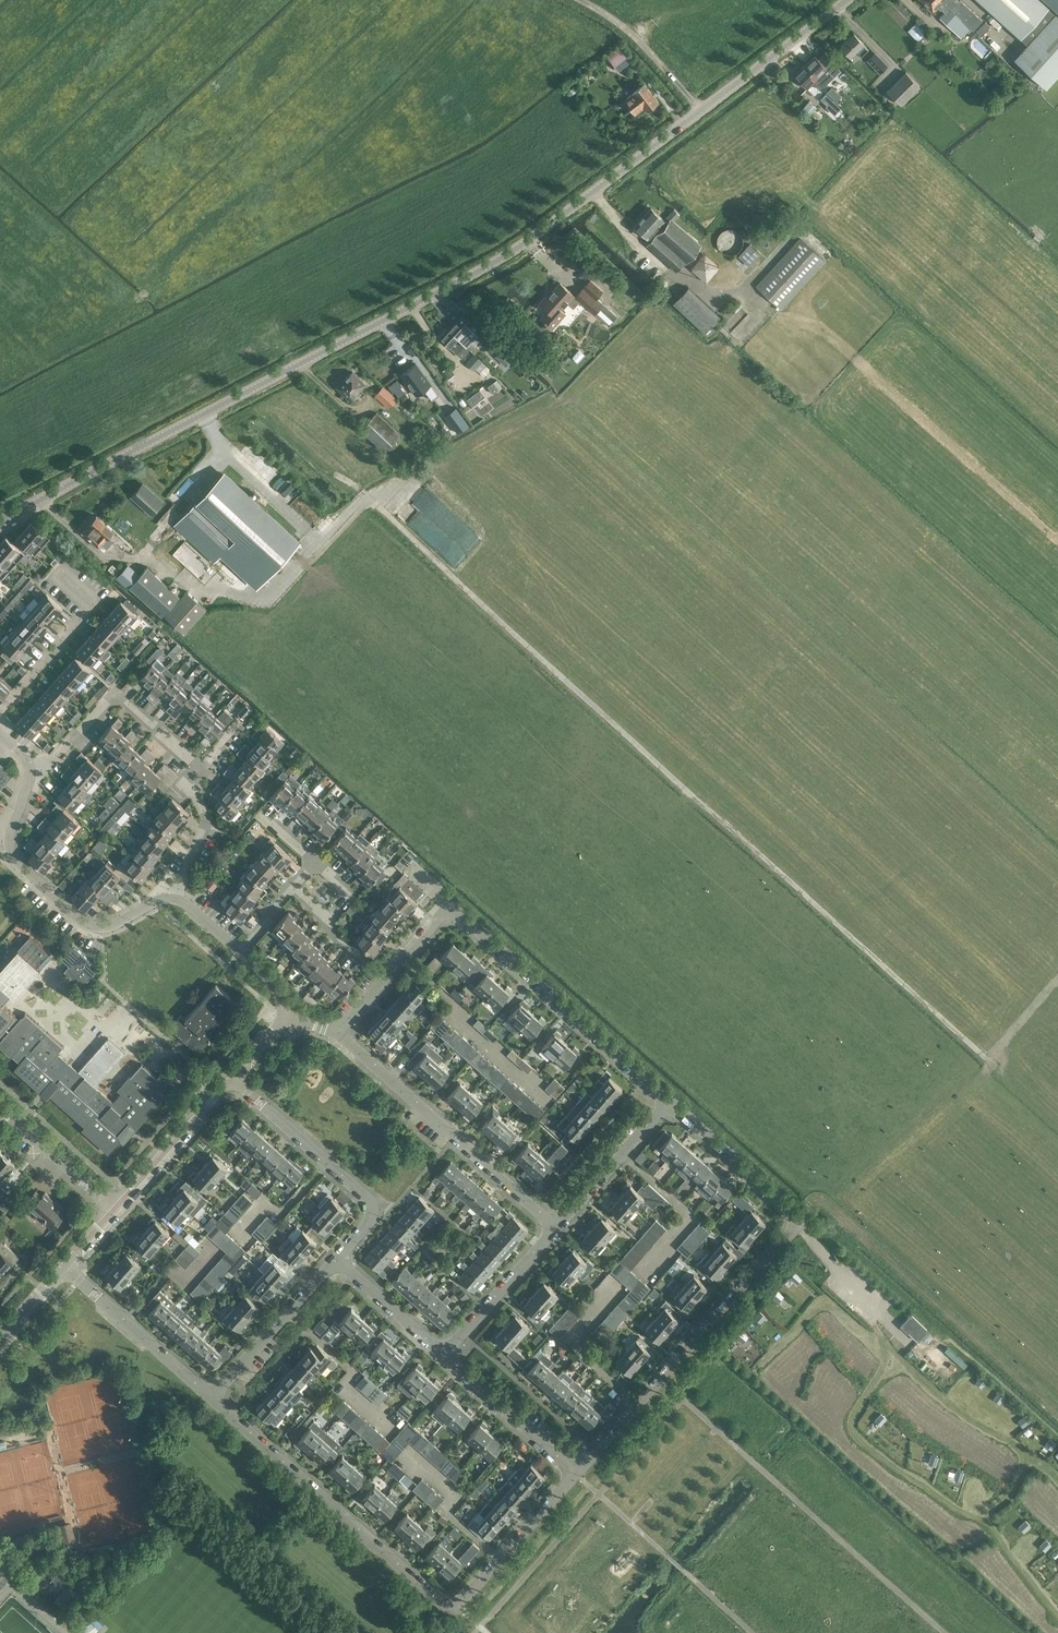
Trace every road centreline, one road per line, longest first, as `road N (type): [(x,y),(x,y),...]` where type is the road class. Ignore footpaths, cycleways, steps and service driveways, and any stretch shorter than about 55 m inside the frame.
road 1 (tertiary): [(0,522),(463,279),(572,210),(845,0)]
road 2 (track): [(990,1060),(369,493),(336,474)]
road 3 (residential): [(636,1401),(791,1219),(669,1104)]
road 4 (track): [(369,493),(267,595),(202,591),(146,554),(101,556),(43,499)]
road 5 (track): [(895,1365),(1017,1446),(1024,1462),(1008,1494),(980,1516),(1057,1616)]
road 6 (residential): [(669,1104),(461,918),(440,919),(403,962)]
road 7 (residential): [(466,1592),(446,1601),(433,1597),(214,1399)]
road 8 (track): [(980,1516),(901,1475),(849,1429),(865,1393),(895,1365),(873,1320),(876,1310)]
road 9 (residential): [(558,1231),(341,1031)]
road 10 (residential): [(175,900),(114,928),(76,919),(10,847),(31,771)]
road 11 (residential): [(340,1259),(374,1217),(369,1197),(235,1077)]
road 12 (residential): [(31,771),(53,763),(119,694),(202,769)]
road 13 (residential): [(403,962),(548,1103)]
road 14 (residential): [(214,1399),(65,1268)]
road 15 (residential): [(214,1399),(340,1259)]
road 16 (residential): [(0,715),(93,605),(63,579)]
road 17 (residential): [(116,1210),(235,1077)]
road 18 (track): [(910,1344),(789,1223)]
road 19 (residential): [(573,1471),(447,1357)]
road 20 (residential): [(447,1357),(558,1231)]
road 21 (track): [(314,540),(222,450),(208,415)]
road 22 (residential): [(626,1153),(693,1219),(649,1271)]
road 23 (track): [(696,104),(625,27),(577,0)]
road 24 (residential): [(636,1401),(571,1340),(613,1291)]
road 25 (residential): [(116,1210),(3,1108)]
road 26 (residential): [(497,1557),(448,1511),(459,1498),(410,1453)]
road 27 (residential): [(175,900),(206,825),(189,784),(202,769)]
road 28 (residential): [(447,1357),(340,1259)]

